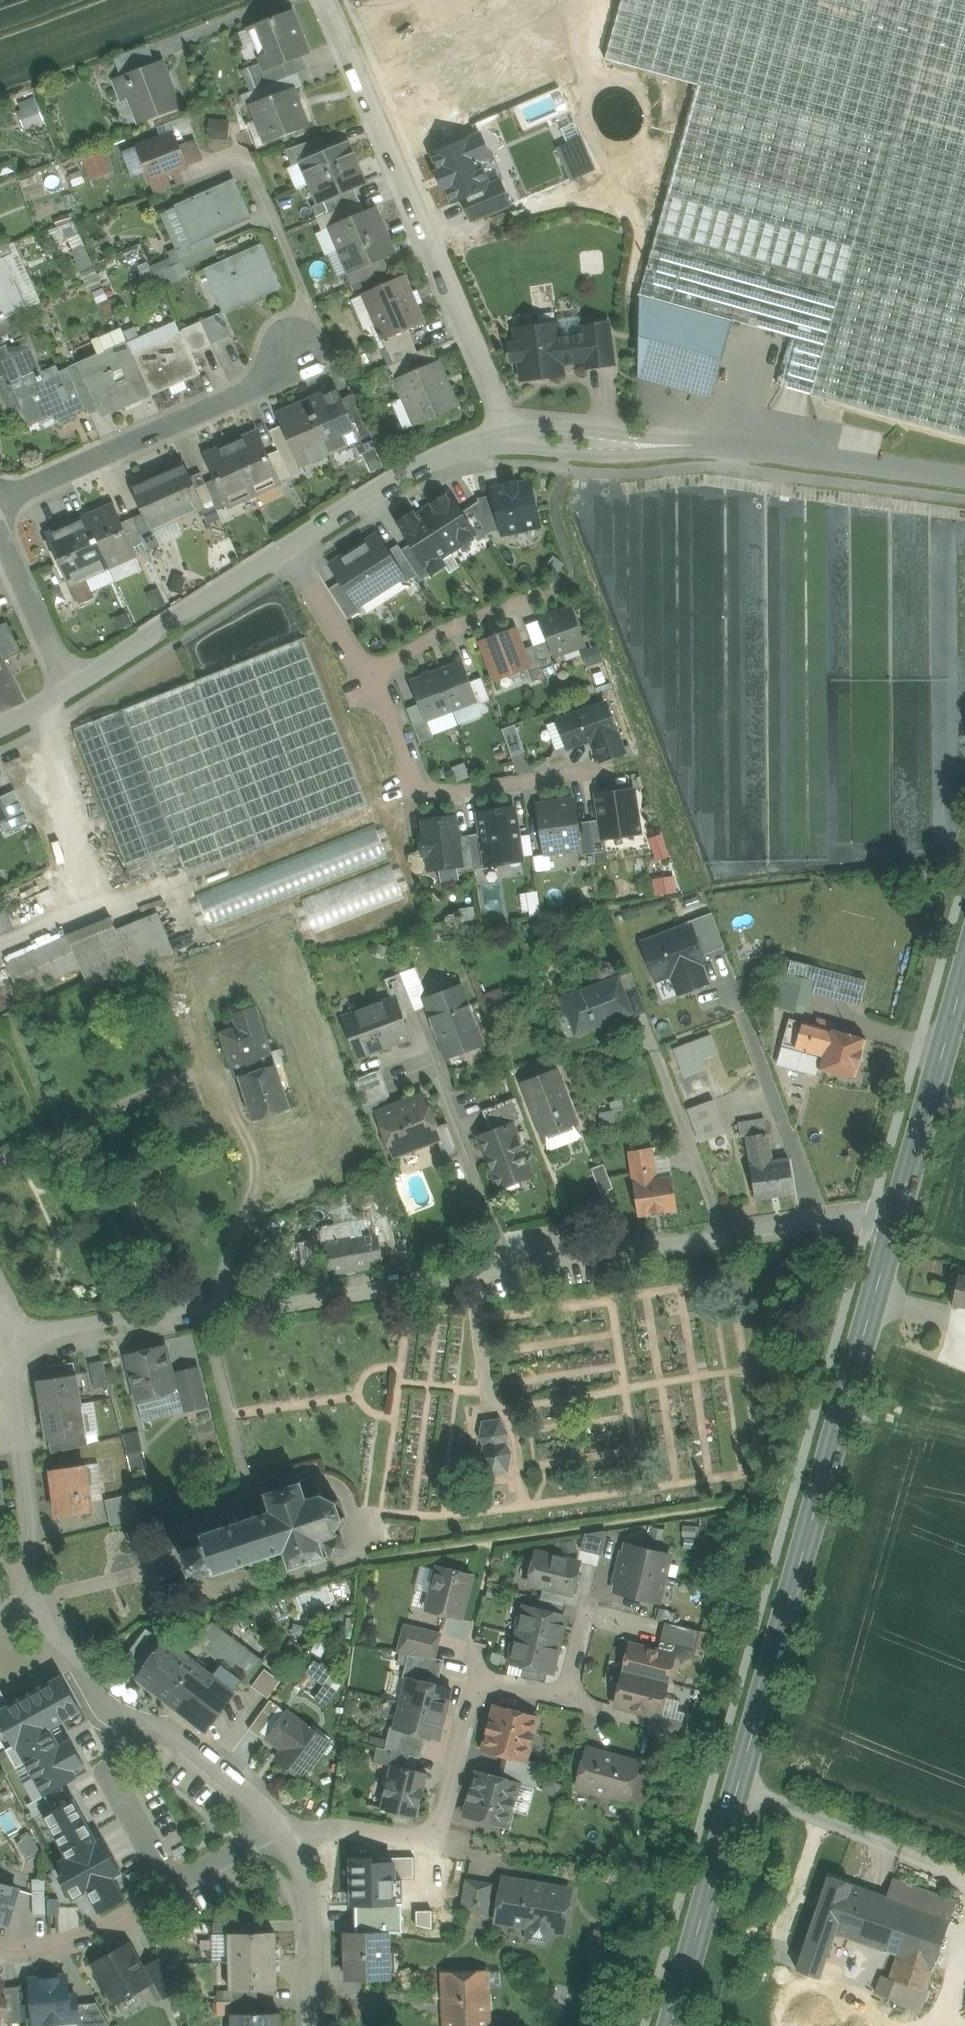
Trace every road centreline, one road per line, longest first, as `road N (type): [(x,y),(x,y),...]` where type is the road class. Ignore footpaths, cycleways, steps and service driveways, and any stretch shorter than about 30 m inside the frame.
road 1 (primary): [(672,2025),(794,1615),(894,1221)]
road 2 (residential): [(0,506),(249,391),(294,355),(314,314),(247,158)]
road 3 (residential): [(9,1343),(512,1267)]
road 4 (residential): [(510,436),(337,0)]
road 5 (residential): [(964,478),(695,443),(510,436)]
road 6 (residential): [(512,1267),(862,1216),(894,1221)]
road 7 (residential): [(276,1822),(206,1754),(83,1665),(34,1603)]
road 8 (residential): [(373,671),(422,799),(606,766)]
road 9 (residential): [(296,1847),(338,1828),(417,1838),(440,1832),(474,1677)]
road 10 (residential): [(298,549),(74,697)]
road 11 (residential): [(34,1603),(9,1343)]
road 12 (primary): [(894,1221),(964,981)]
road 13 (residential): [(510,436),(451,454),(298,549)]
road 14 (residential): [(512,1267),(432,1053)]
road 15 (residential): [(373,671),(570,583)]
road 16 (residential): [(74,697),(0,517)]
road 17 (residential): [(178,1884),(113,1924),(49,1947),(0,1950)]
road 18 (residential): [(474,1677),(550,1697),(573,1687),(590,1608)]
road 19 (residential): [(313,2025),(309,1884),(296,1847)]
road 20 (residential): [(298,549),(373,671)]
road 21 (track): [(847,1410),(964,1437)]

